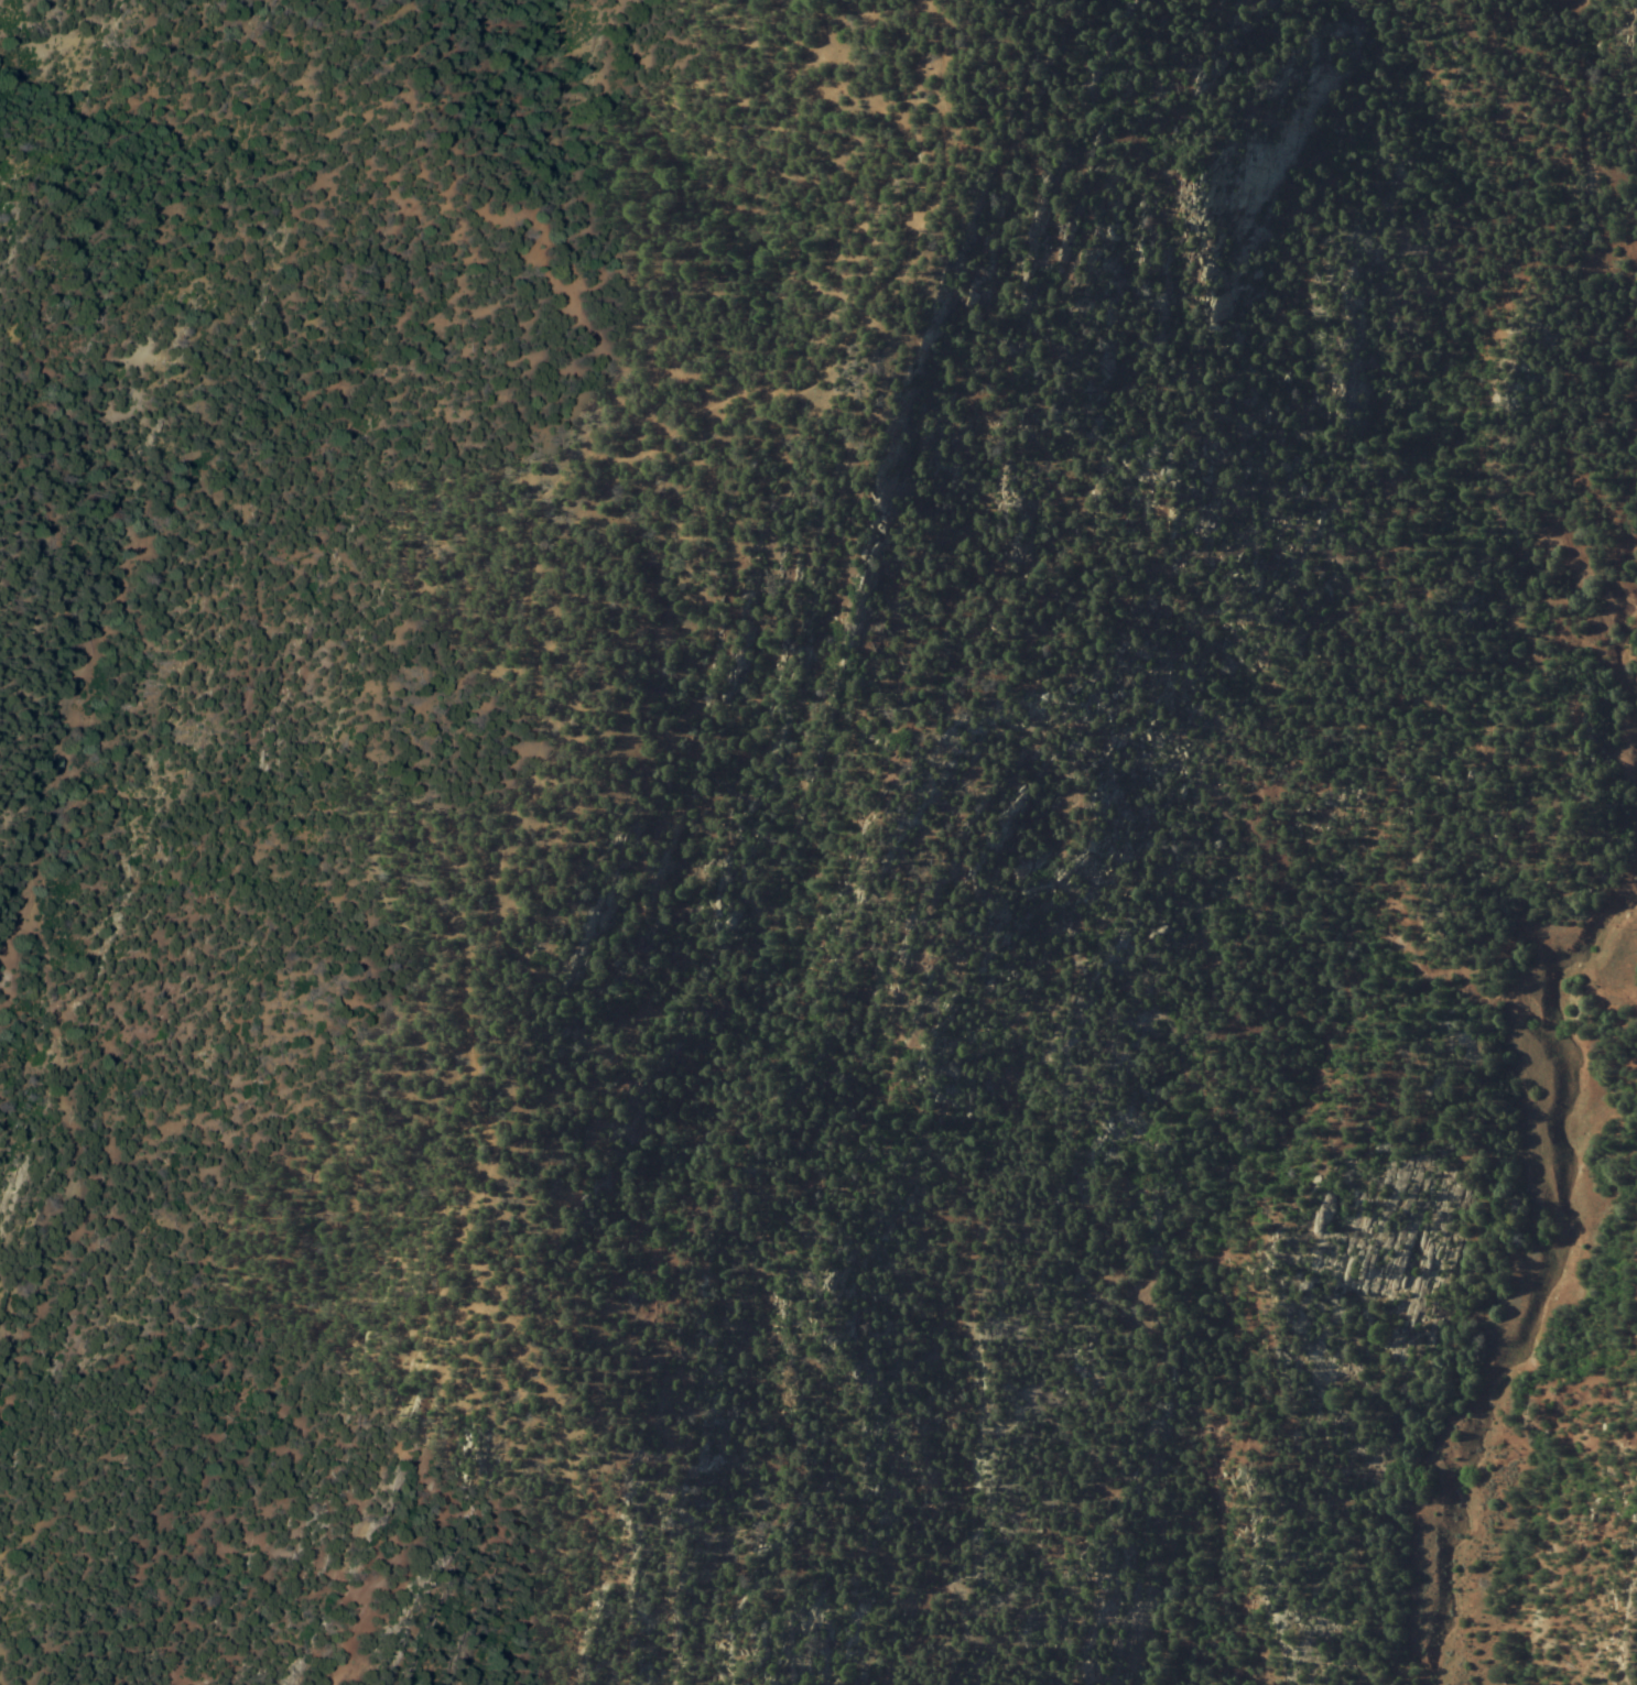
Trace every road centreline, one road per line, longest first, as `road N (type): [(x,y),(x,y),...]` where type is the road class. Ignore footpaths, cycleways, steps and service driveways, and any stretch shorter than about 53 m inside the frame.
road 1 (track): [(140,534),(66,713),(18,921),(0,956)]
road 2 (track): [(0,1548),(62,1498),(140,1383)]

